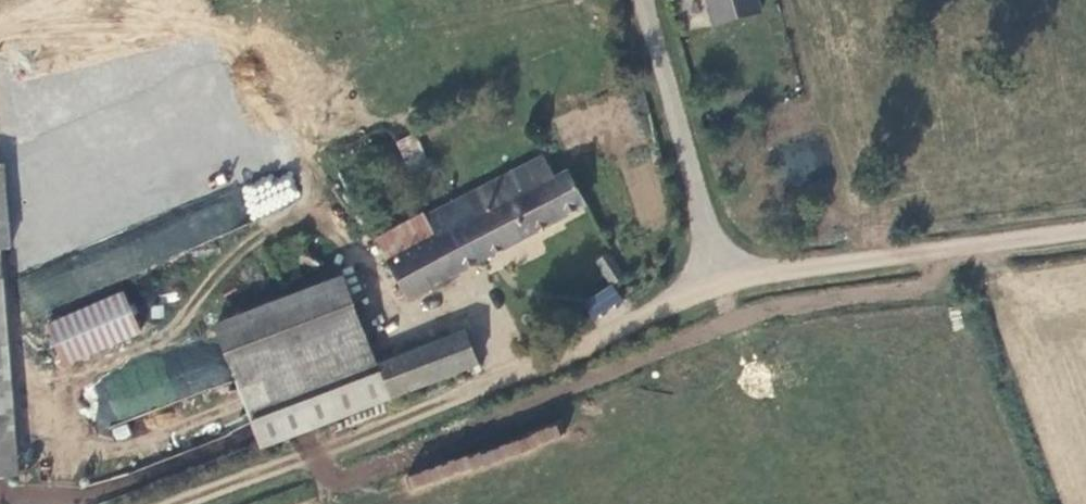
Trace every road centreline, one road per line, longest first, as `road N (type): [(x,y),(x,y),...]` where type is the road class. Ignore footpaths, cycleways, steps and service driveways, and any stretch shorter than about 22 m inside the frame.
road 1 (unclassified): [(721,276),(1085,230)]
road 2 (residential): [(642,0),(721,276)]
road 3 (unclassified): [(721,276),(607,322)]

